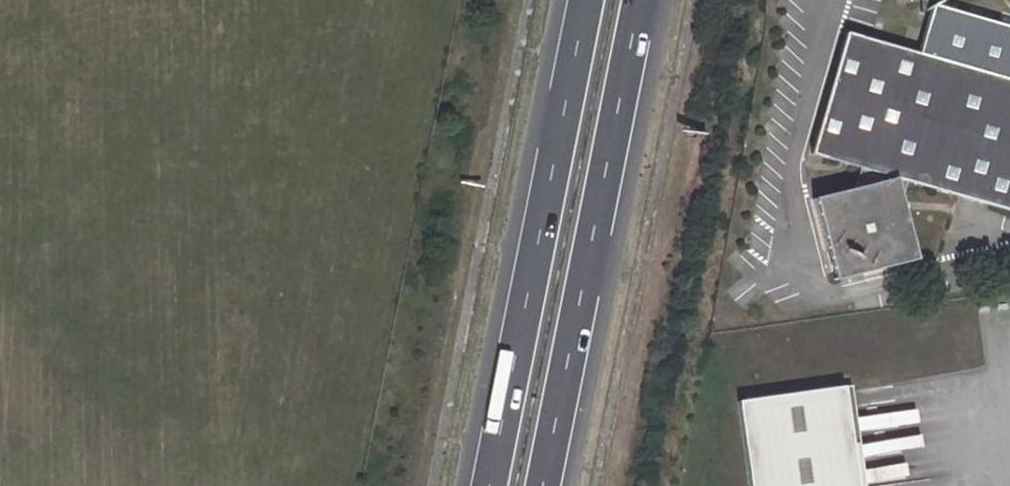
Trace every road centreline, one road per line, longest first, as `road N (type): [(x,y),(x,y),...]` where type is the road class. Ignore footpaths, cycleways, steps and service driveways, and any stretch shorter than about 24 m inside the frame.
road 1 (motorway): [(587,0),(487,485)]
road 2 (motorway): [(542,485),(639,0)]

